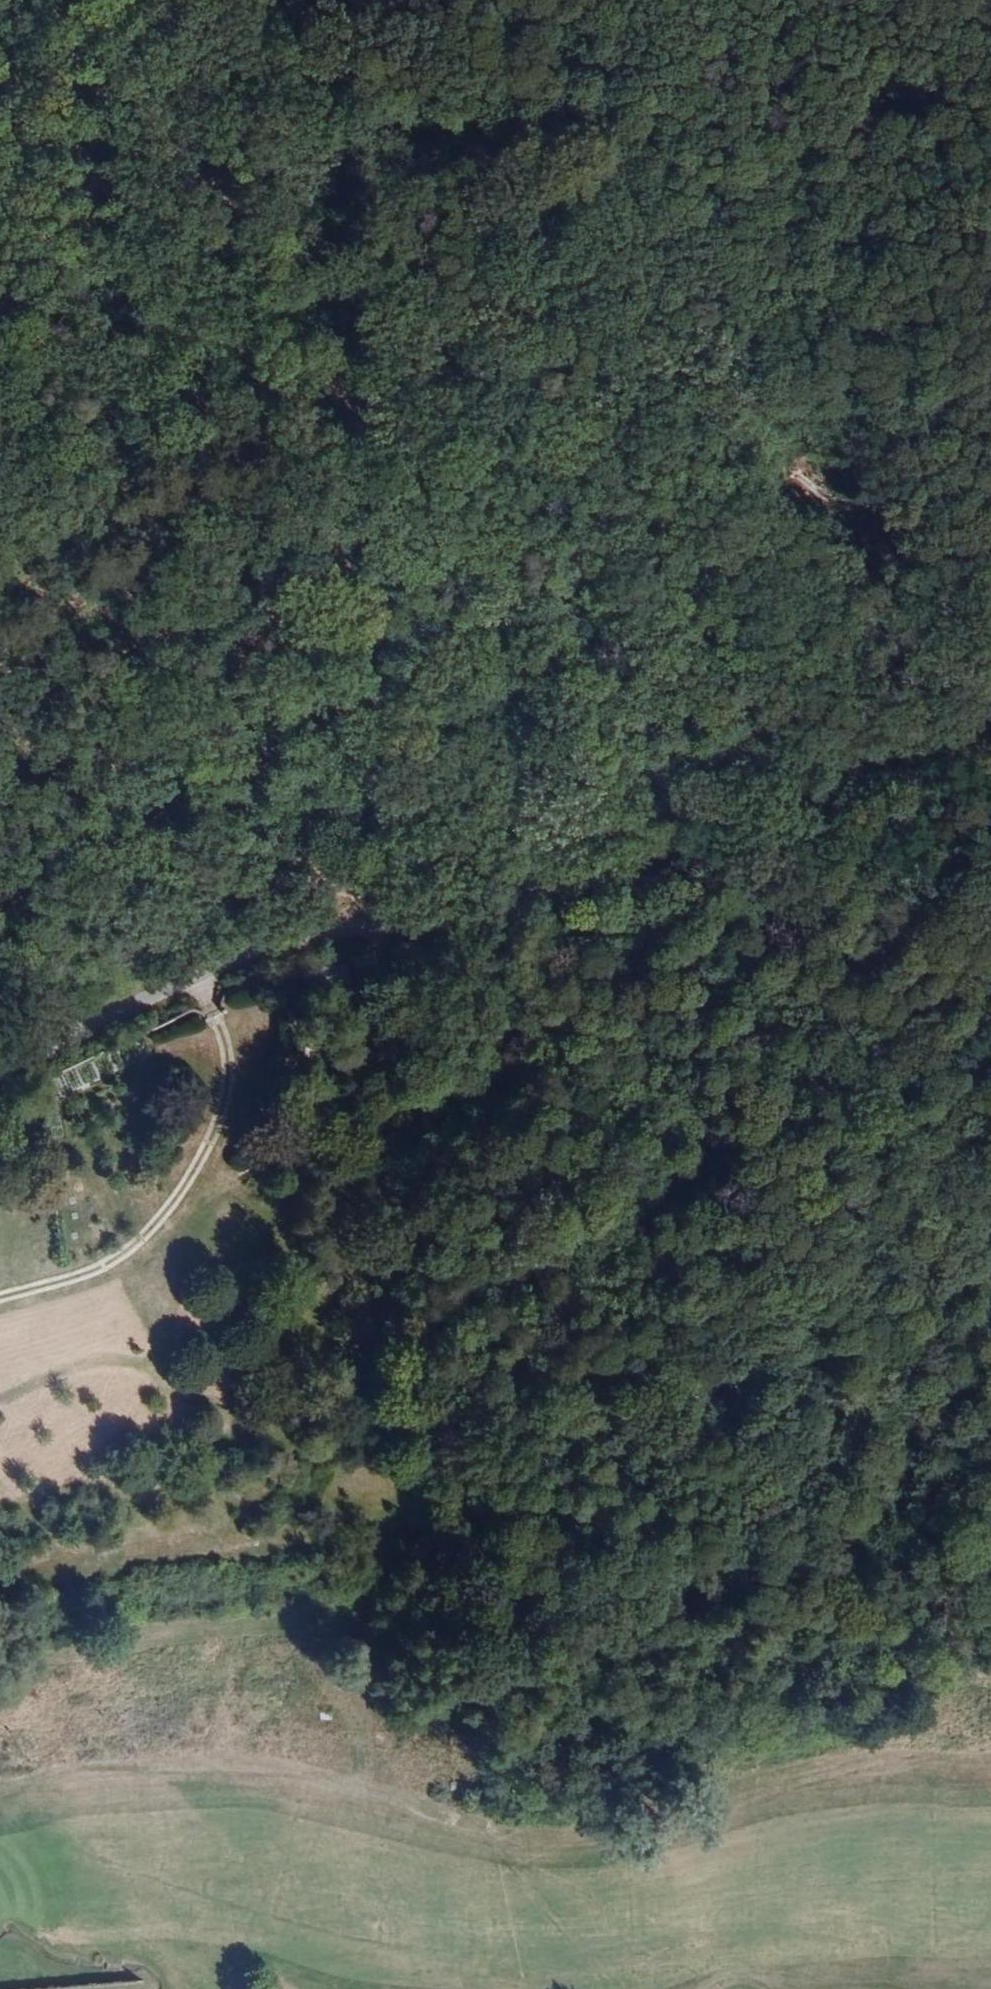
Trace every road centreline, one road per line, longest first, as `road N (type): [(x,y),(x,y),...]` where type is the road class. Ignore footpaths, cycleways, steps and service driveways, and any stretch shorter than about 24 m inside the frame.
road 1 (residential): [(380,916),(631,898),(990,736)]
road 2 (track): [(155,472),(180,457),(224,453),(289,493),(313,539),(363,739),(380,916)]
road 3 (residential): [(380,916),(235,962),(0,1083)]

